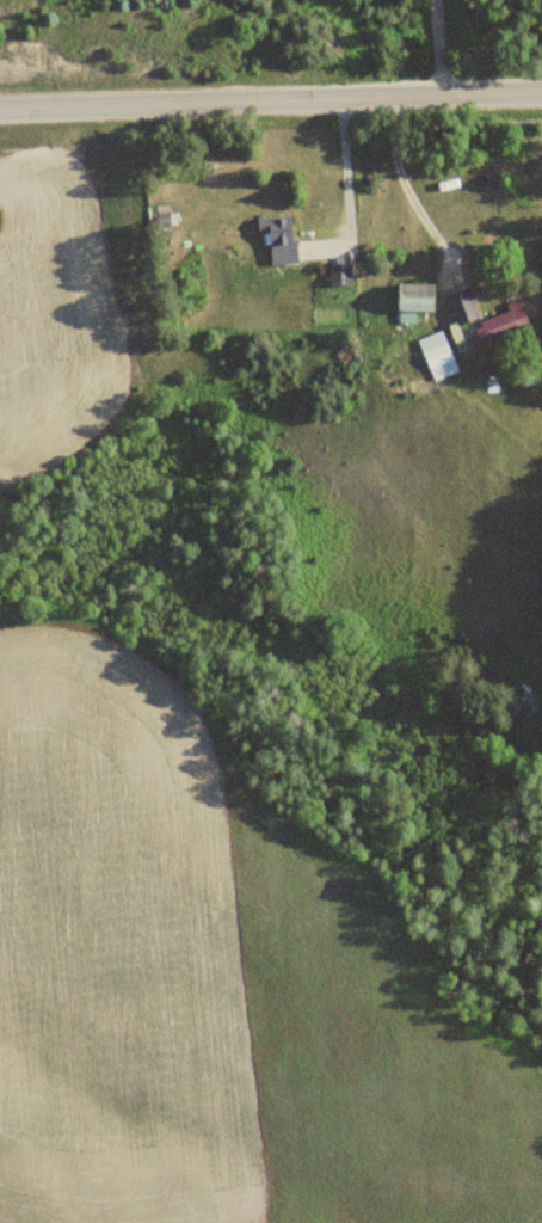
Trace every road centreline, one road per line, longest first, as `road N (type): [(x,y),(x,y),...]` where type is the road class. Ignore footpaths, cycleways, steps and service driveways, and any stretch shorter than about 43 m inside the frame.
road 1 (tertiary): [(0,107),(541,94)]

